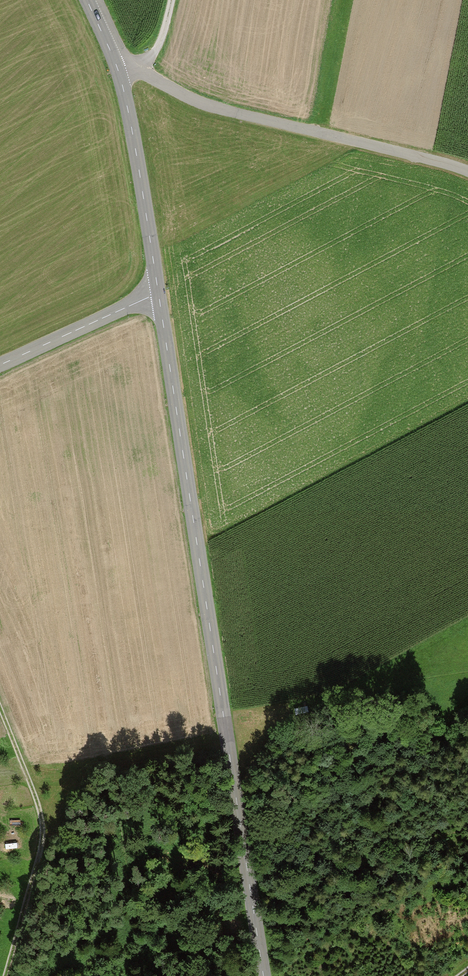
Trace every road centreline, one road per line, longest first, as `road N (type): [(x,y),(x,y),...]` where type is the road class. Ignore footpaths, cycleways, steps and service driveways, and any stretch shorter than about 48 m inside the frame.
road 1 (tertiary): [(261,975),(157,294)]
road 2 (unclassified): [(116,69),(232,114),(467,172)]
road 3 (track): [(0,710),(44,833),(0,964)]
road 4 (tertiary): [(157,294),(116,69)]
road 5 (tertiary): [(0,365),(157,294)]

